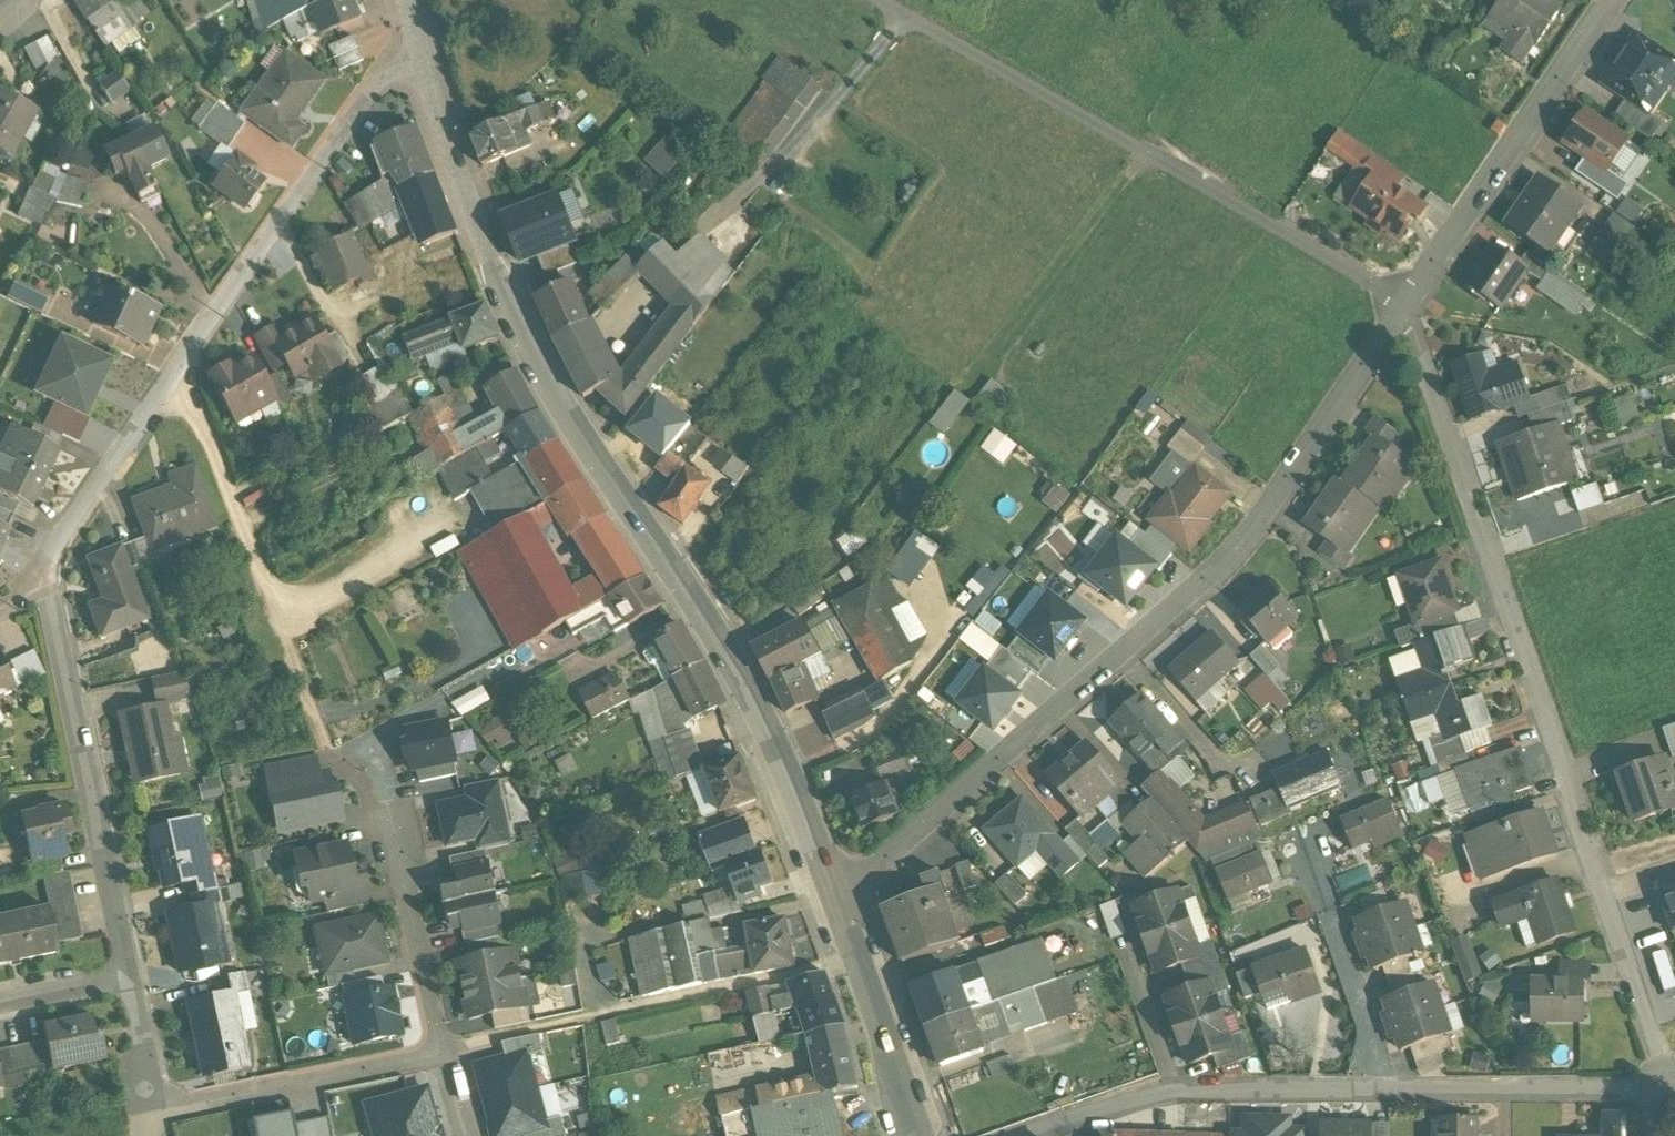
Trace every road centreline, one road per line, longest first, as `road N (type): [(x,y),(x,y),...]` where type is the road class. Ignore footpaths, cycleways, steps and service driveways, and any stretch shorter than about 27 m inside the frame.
road 1 (tertiary): [(839,898),(746,684),(544,372),(484,253),(425,58)]
road 2 (residential): [(1405,306),(1244,544),(839,898)]
road 3 (residential): [(1405,306),(1660,1046),(1663,1088)]
road 4 (residential): [(425,58),(356,99),(34,580)]
road 5 (residential): [(879,0),(1405,306)]
road 6 (residential): [(128,982),(52,600),(34,580)]
road 7 (residential): [(1616,0),(1405,306)]
road 8 (residential): [(149,1113),(445,1049)]
road 9 (residential): [(1385,1086),(1663,1088)]
road 10 (tertiary): [(930,1135),(839,898)]
road 11 (residential): [(1308,851),(1385,1086)]
road 12 (residential): [(1170,1092),(1385,1086)]
road 13 (residential): [(445,1049),(391,843)]
road 14 (residential): [(1120,927),(1170,1092)]
road 15 (residential): [(1020,1135),(1170,1092)]
road 16 (residential): [(149,1113),(128,982)]
road 17 (residential): [(128,982),(0,1005)]

